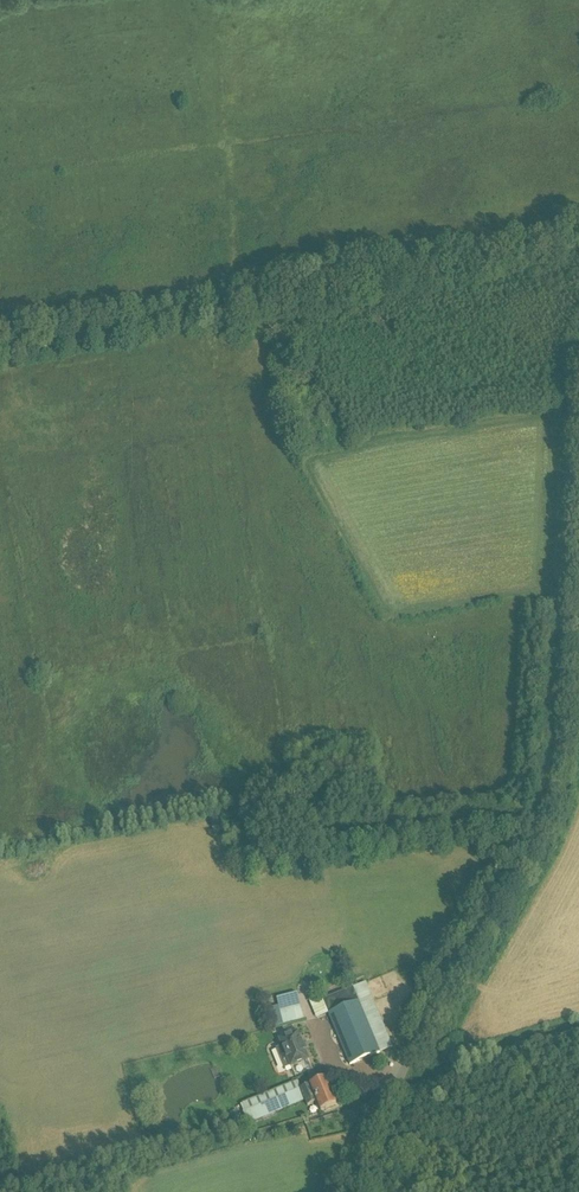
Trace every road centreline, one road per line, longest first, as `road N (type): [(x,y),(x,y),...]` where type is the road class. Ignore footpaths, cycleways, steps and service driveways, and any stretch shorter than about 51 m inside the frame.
road 1 (unclassified): [(354,1191),(390,1095),(553,799),(578,364)]
road 2 (track): [(0,351),(578,242)]

